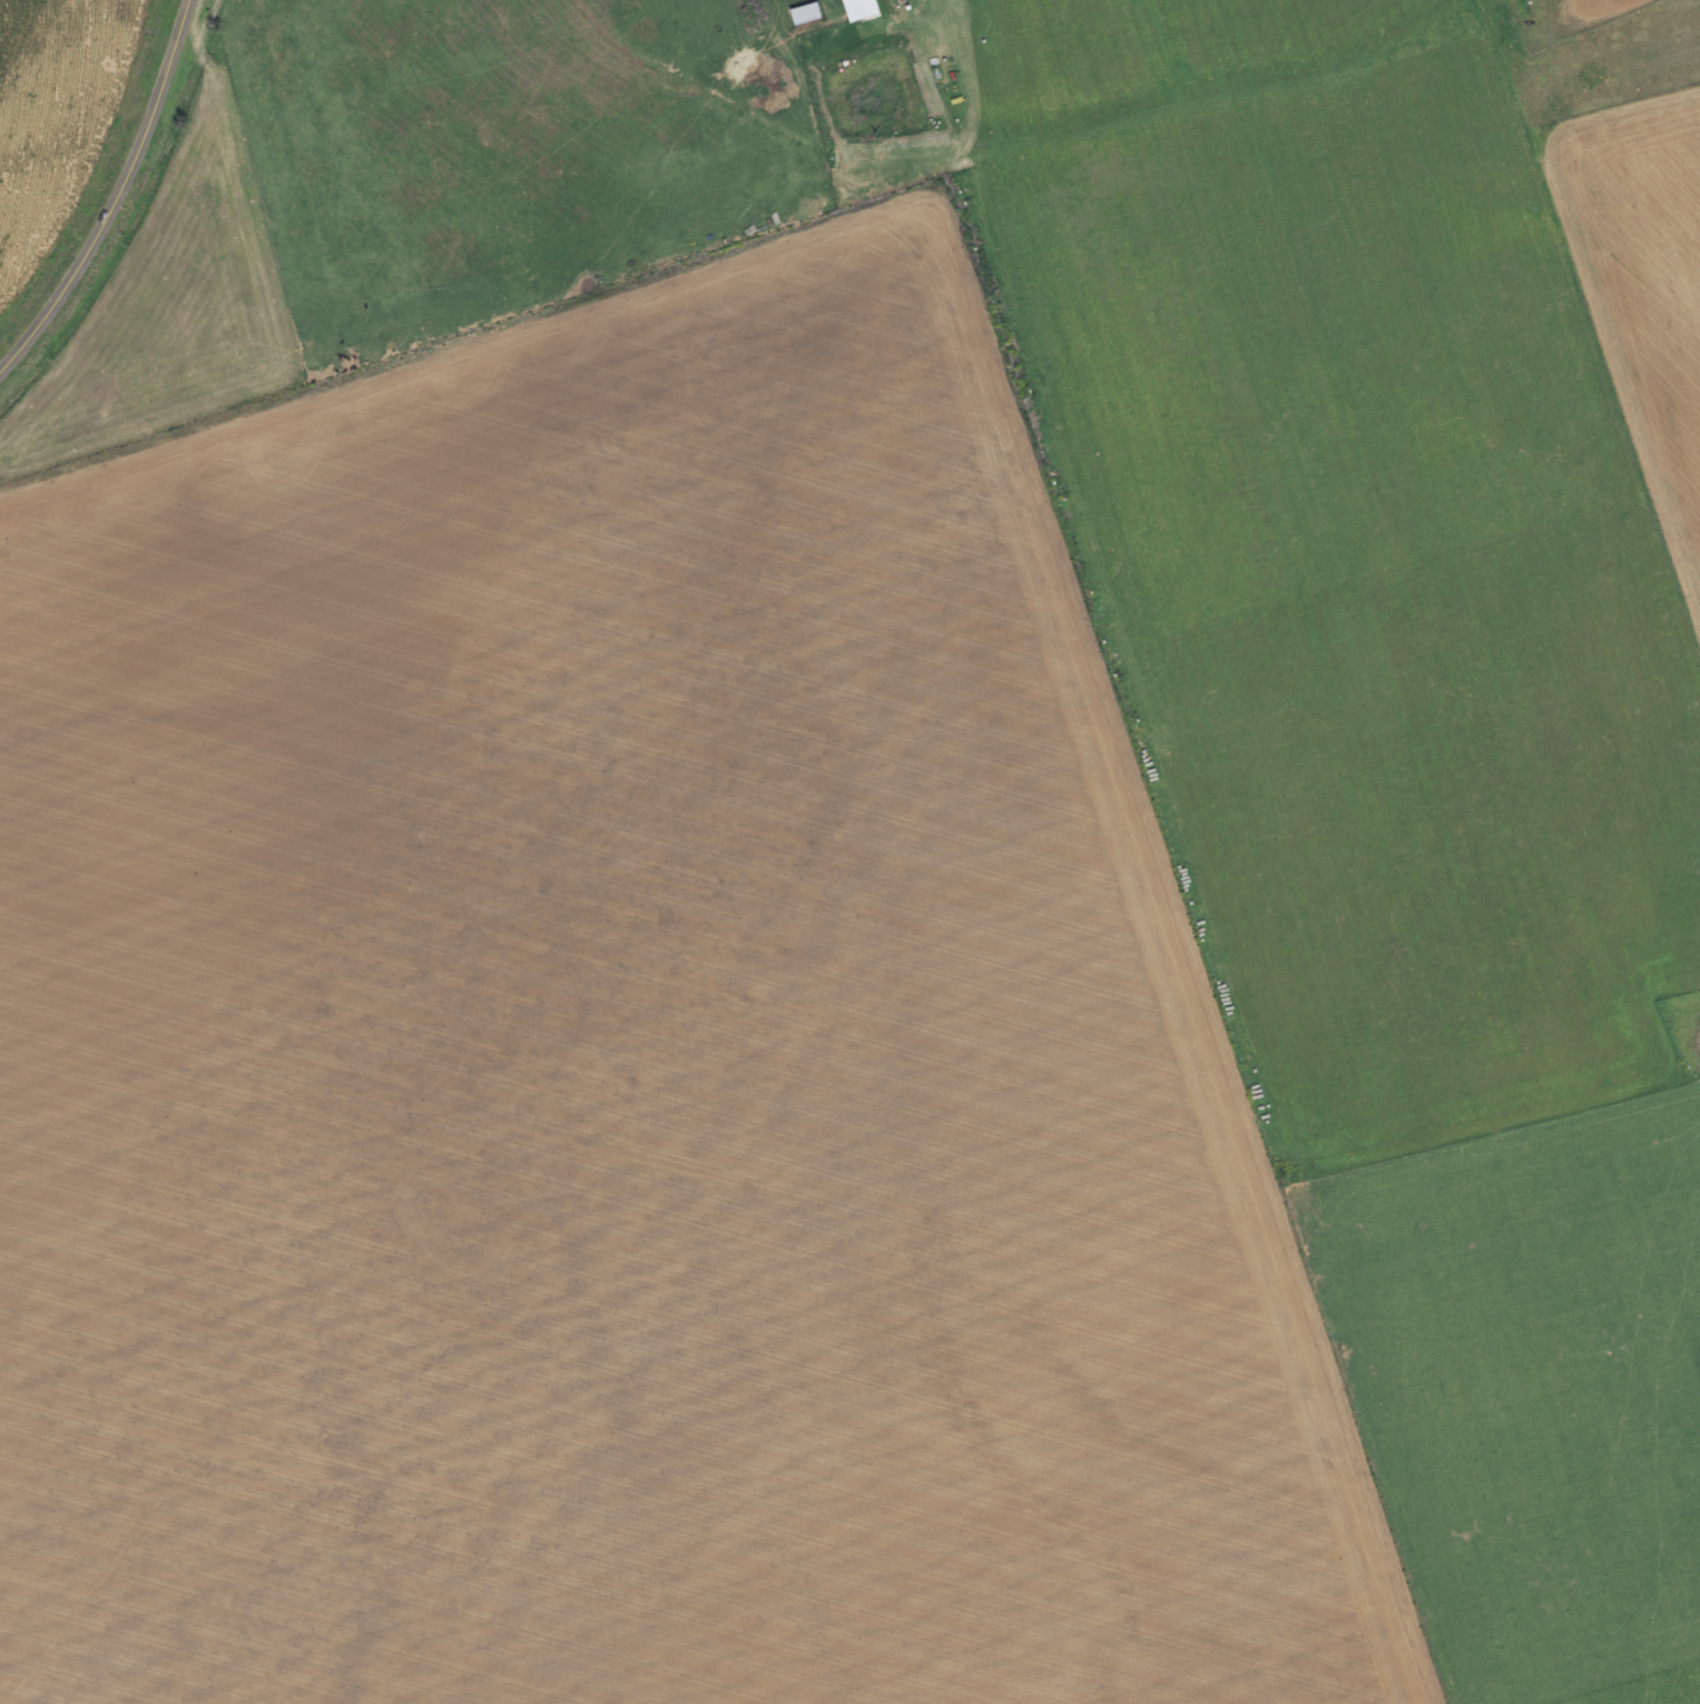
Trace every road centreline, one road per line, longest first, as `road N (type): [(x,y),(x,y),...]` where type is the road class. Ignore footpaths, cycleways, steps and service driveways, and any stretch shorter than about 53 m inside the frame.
road 1 (tertiary): [(0,367),(99,232),(150,125),(191,0)]

